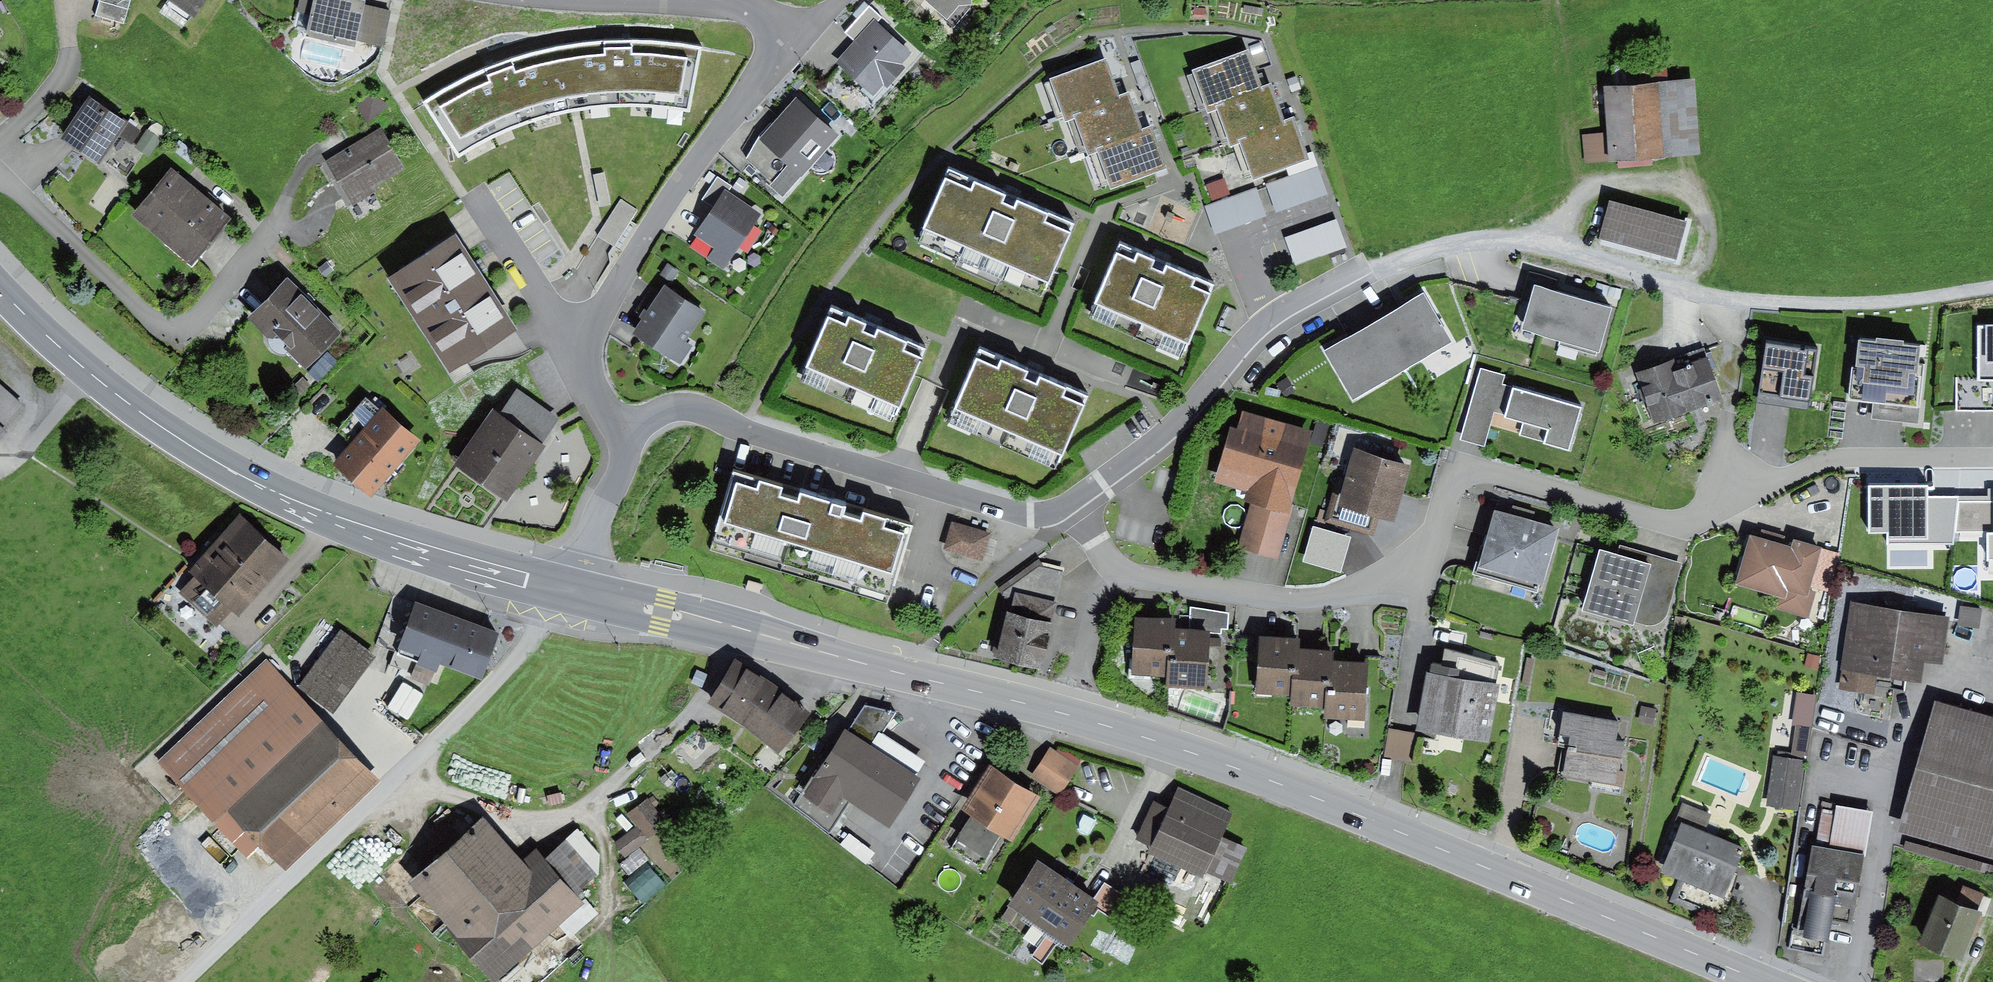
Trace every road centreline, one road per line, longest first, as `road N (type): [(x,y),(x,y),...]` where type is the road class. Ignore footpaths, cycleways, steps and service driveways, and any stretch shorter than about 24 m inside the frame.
road 1 (primary): [(574,594),(1147,740),(1378,823),(1760,981)]
road 2 (residential): [(1992,458),(1816,463),(1684,523),(1483,471),(1453,496),(1422,556),(1346,594),(1301,600),(1125,575),(1068,504)]
road 3 (primary): [(0,292),(133,406),(272,493),(433,554),(574,594)]
road 4 (track): [(574,594),(416,769),(186,981)]
road 5 (residential): [(626,455),(652,421),(685,409),(1030,515),(1068,504)]
road 6 (residential): [(793,38),(635,254),(596,323),(588,380)]
road 7 (residential): [(1068,504),(1187,412),(1259,325),(1367,270)]
road 8 (track): [(1367,270),(1433,249),(1516,241),(1661,284),(1740,299)]
road 9 (track): [(1678,288),(1701,263),(1708,237),(1692,194),(1656,182),(1611,184),(1584,195),(1553,248)]
road 10 (track): [(1740,299),(1826,304),(1992,288)]
road 11 (residential): [(584,0),(759,8),(793,38)]
road 12 (residential): [(467,196),(588,380)]
road 13 (residential): [(626,455),(574,594)]

